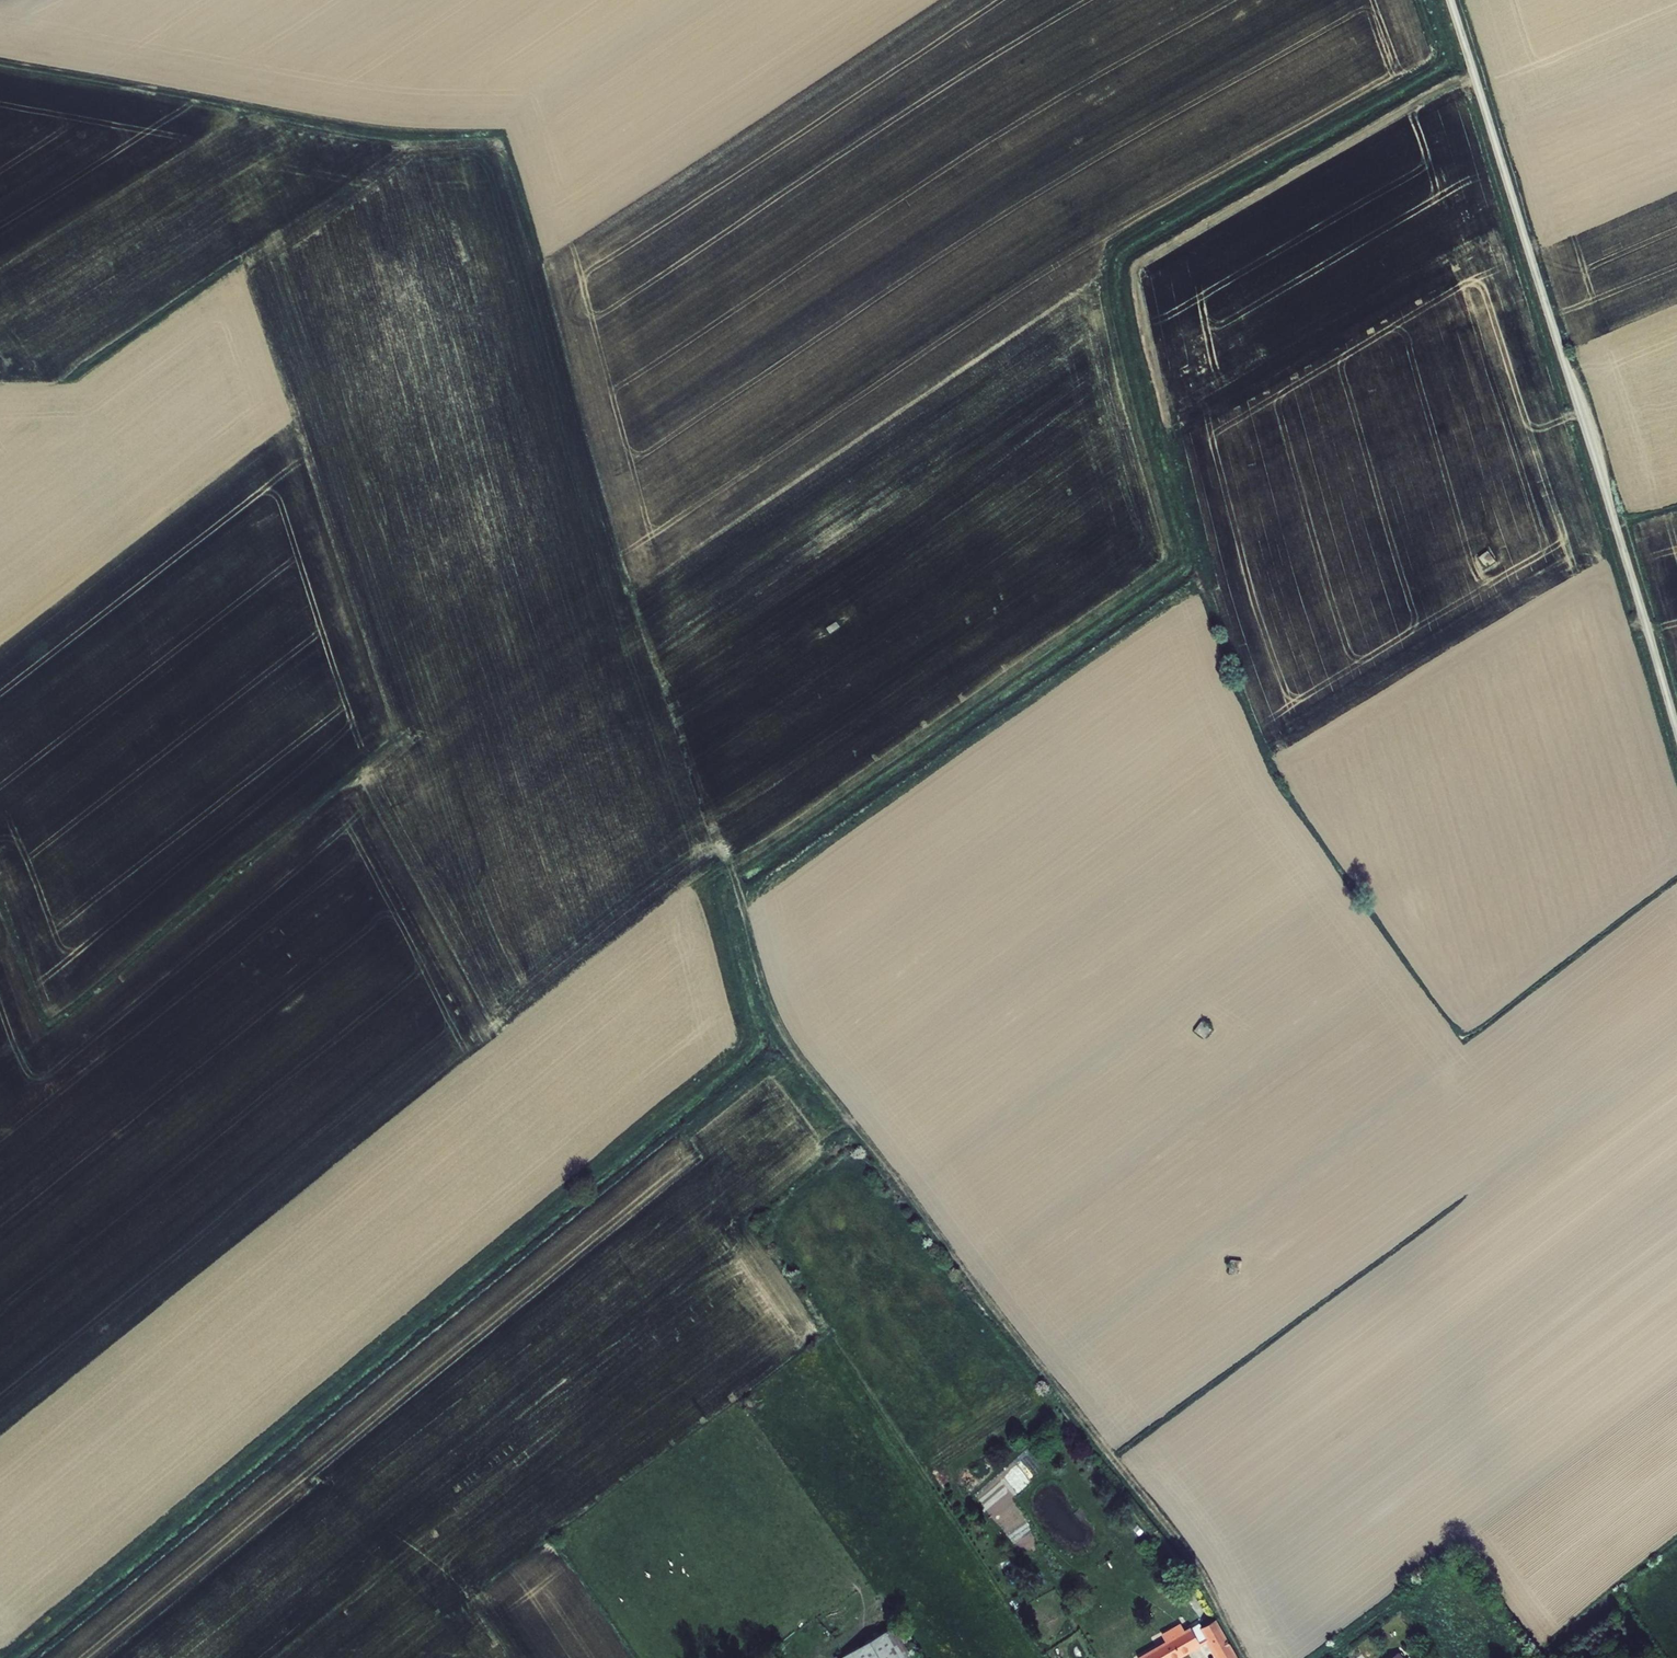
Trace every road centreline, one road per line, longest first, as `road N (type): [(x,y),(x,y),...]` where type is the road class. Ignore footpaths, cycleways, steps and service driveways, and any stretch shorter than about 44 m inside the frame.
road 1 (unclassified): [(1449,0),(1676,731)]

